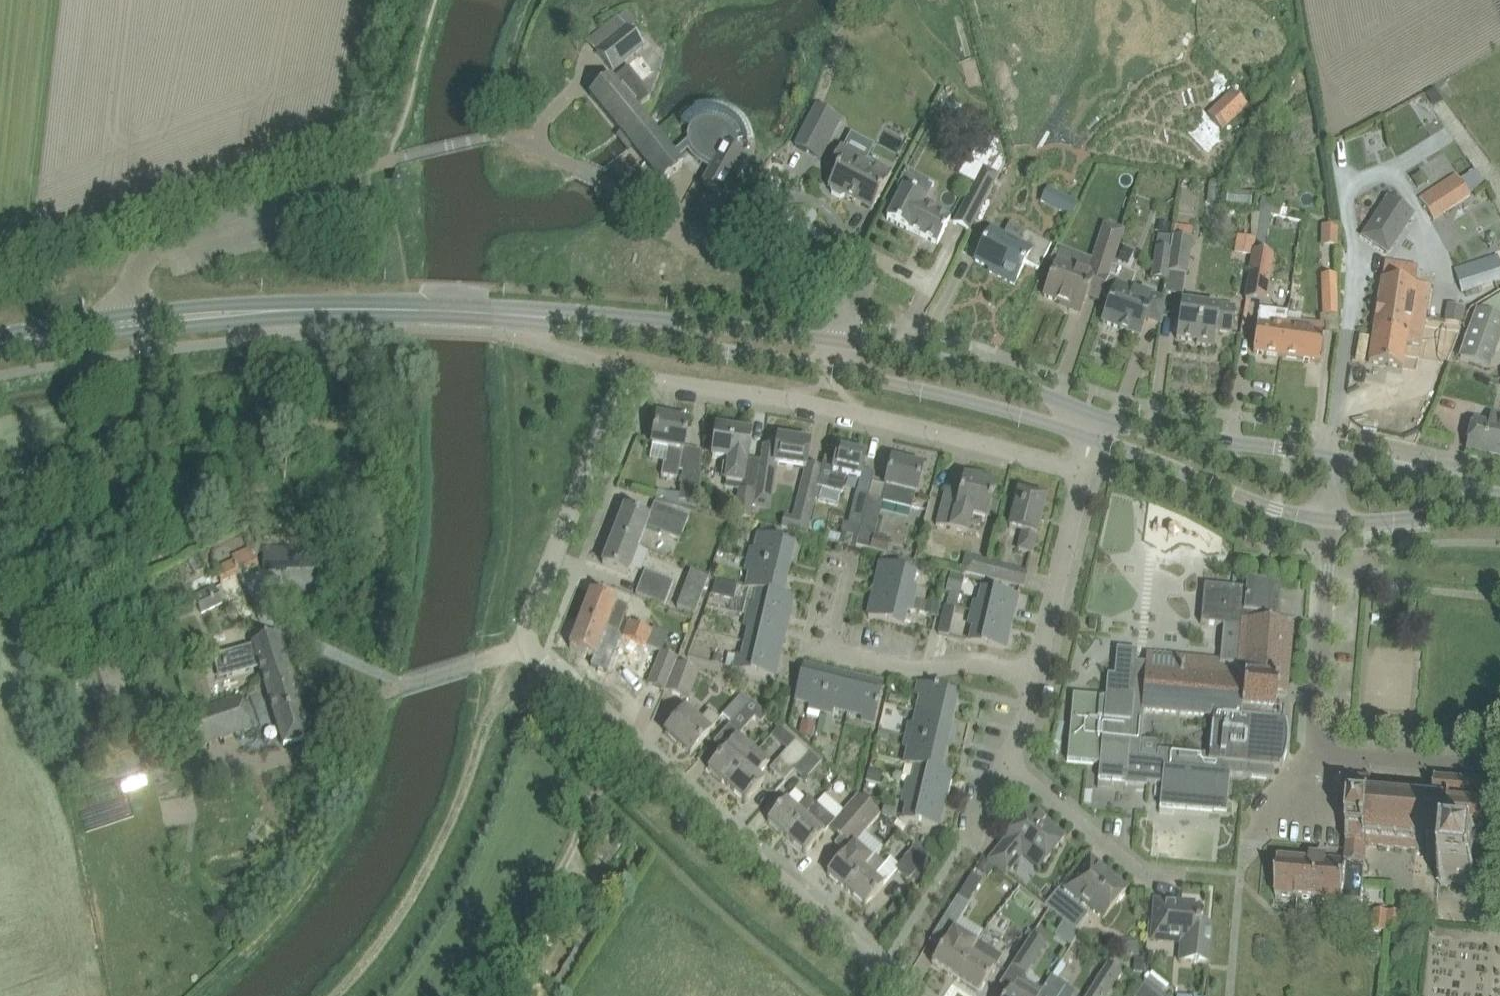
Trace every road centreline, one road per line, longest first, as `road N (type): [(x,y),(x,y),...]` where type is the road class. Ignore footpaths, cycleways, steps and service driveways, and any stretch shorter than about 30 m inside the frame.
road 1 (residential): [(527,649),(527,605),(625,371),(1086,462)]
road 2 (residential): [(920,995),(569,672),(527,649)]
road 3 (tertiary): [(569,318),(261,310)]
road 4 (unclassified): [(367,167),(150,248),(134,278),(137,313)]
road 5 (tertiary): [(840,339),(640,314),(569,318)]
road 6 (tertiary): [(569,318),(834,370)]
road 7 (residential): [(1239,881),(1146,873),(1009,762)]
road 8 (tertiary): [(1097,413),(960,362),(840,339)]
road 9 (tertiary): [(834,370),(1092,438)]
road 10 (tertiary): [(1092,438),(1329,521)]
road 11 (tertiary): [(1334,456),(1179,434),(1097,413)]
road 12 (residential): [(1036,675),(1086,462)]
road 13 (residential): [(844,315),(847,305),(836,293),(670,212)]
road 14 (residential): [(1036,675),(989,663),(915,668),(830,653)]
road 15 (residential): [(1313,732),(1499,741)]
road 16 (residential): [(1326,548),(1313,732)]
road 17 (tertiary): [(1329,521),(1499,511)]
road 18 (tertiary): [(1499,495),(1334,456)]
road 19 (residential): [(399,689),(527,649)]
road 20 (tertiary): [(261,310),(228,305),(137,313)]
road 21 (residential): [(1313,732),(1309,807),(1261,804)]
road 22 (tertiary): [(140,330),(261,310)]

